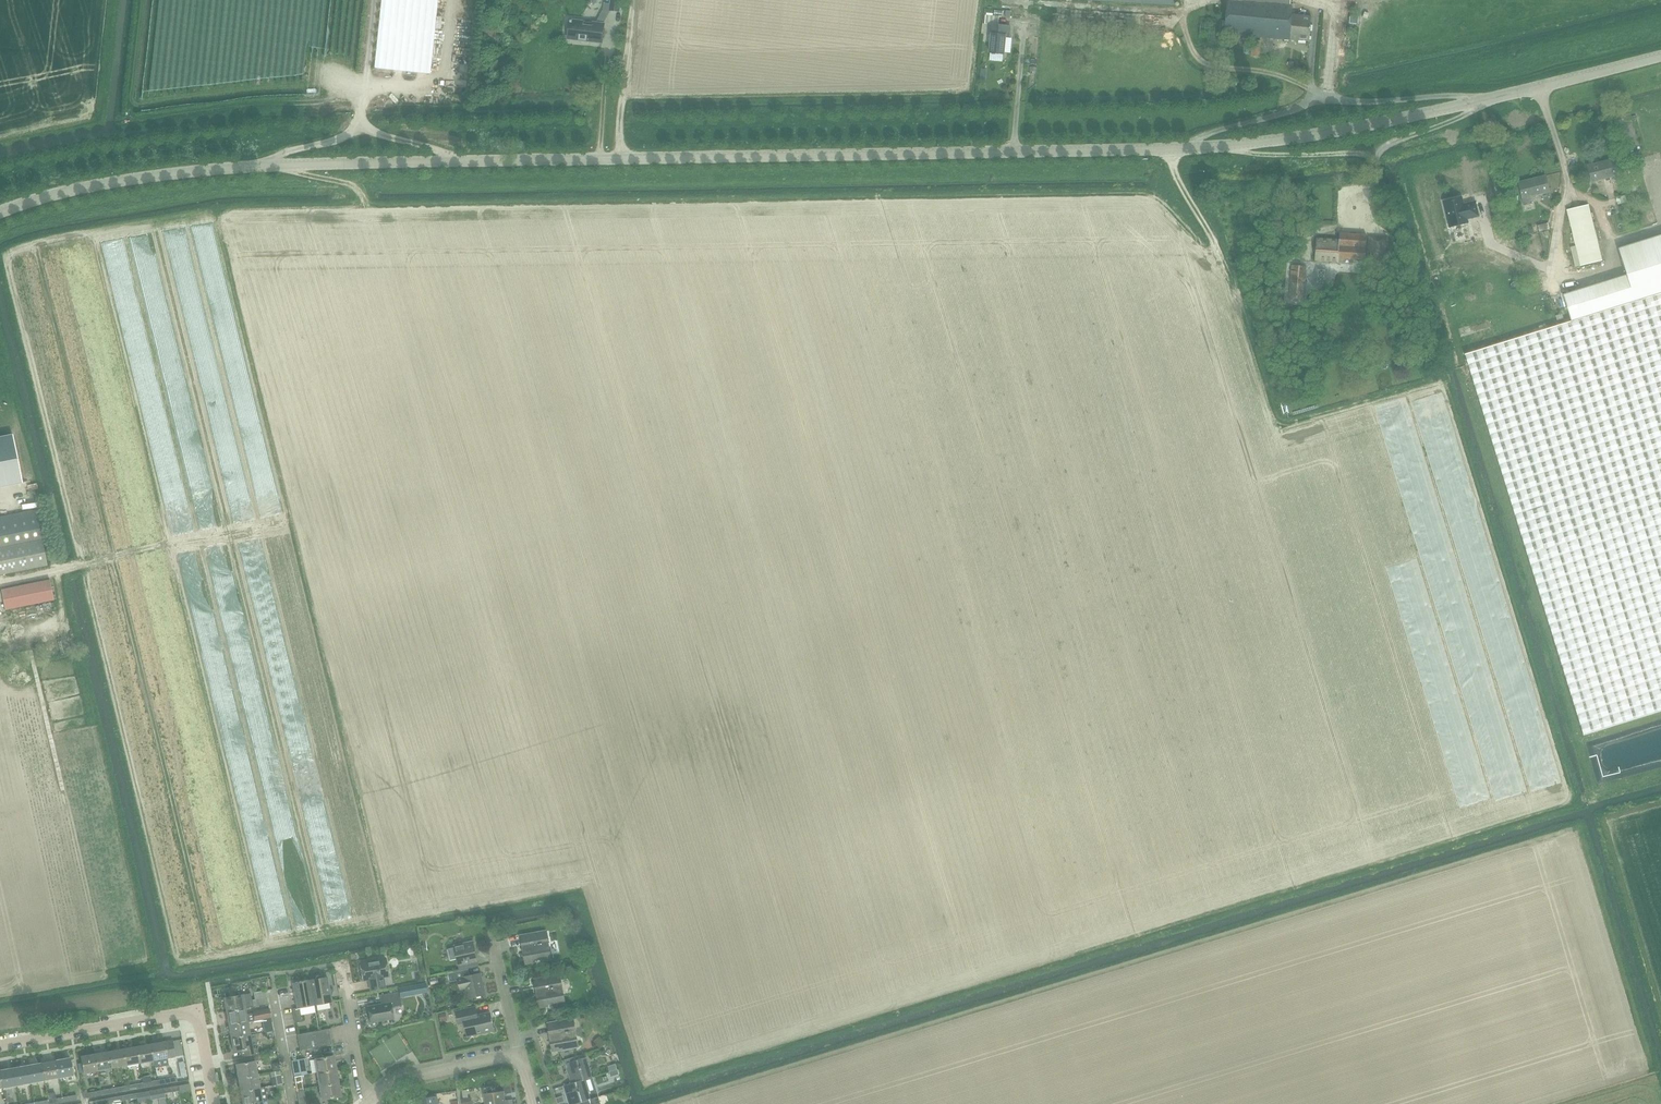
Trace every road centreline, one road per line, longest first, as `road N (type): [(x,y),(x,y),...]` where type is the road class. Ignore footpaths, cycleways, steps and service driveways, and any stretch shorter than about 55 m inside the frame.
road 1 (tertiary): [(0,213),(60,193),(162,176),(294,167),(1245,145),(1481,102),(1660,55)]
road 2 (residential): [(215,1103),(197,1010),(0,1046)]
road 3 (track): [(616,159),(634,0)]
road 4 (residential): [(372,1101),(405,1080),(519,1055)]
road 5 (residential): [(372,1101),(362,1088),(343,963)]
road 6 (residential): [(519,1055),(492,933)]

